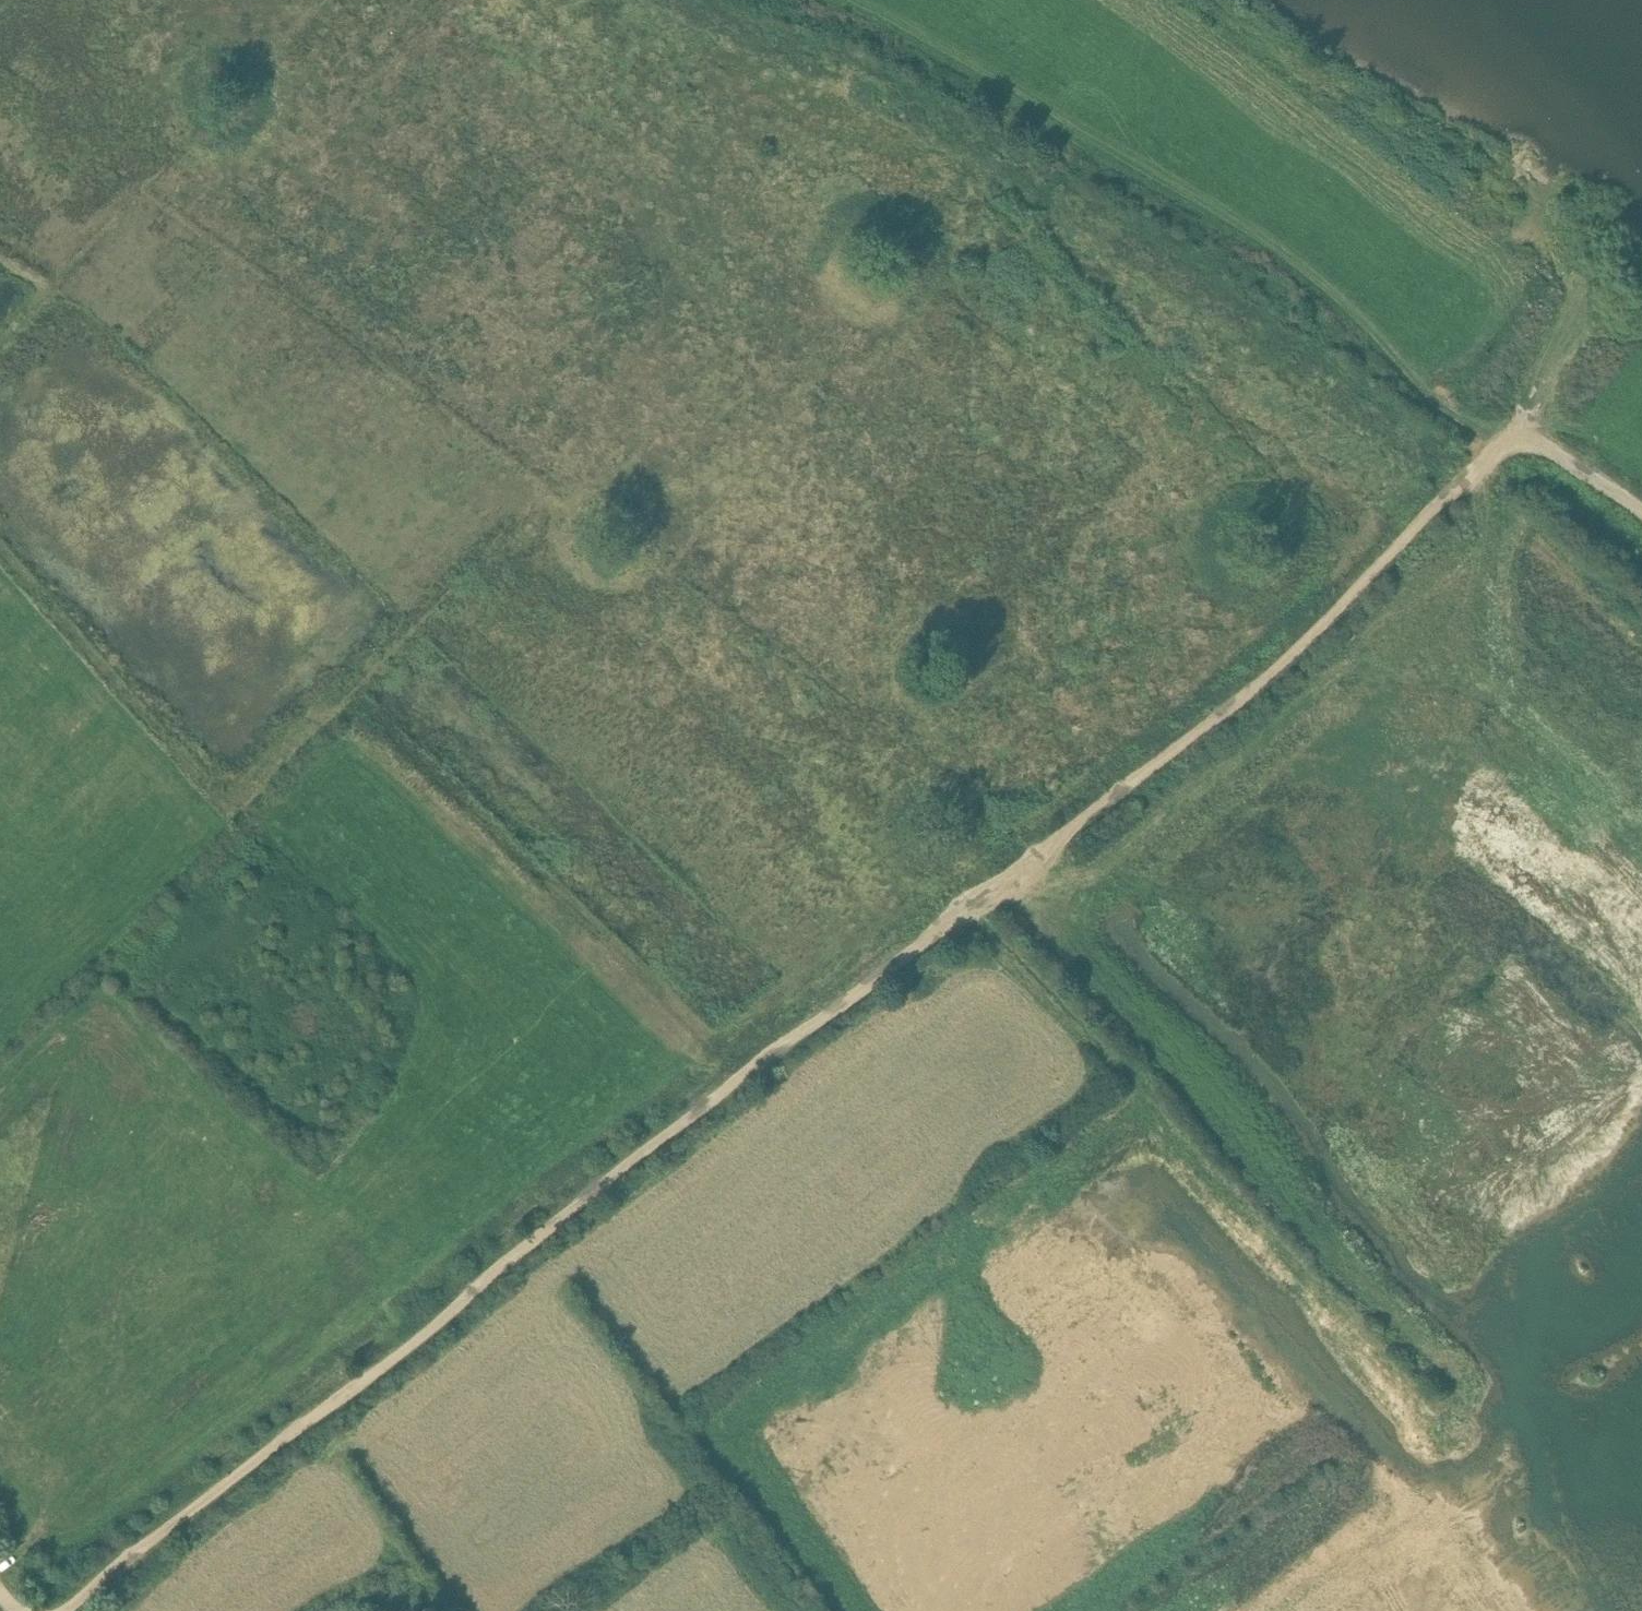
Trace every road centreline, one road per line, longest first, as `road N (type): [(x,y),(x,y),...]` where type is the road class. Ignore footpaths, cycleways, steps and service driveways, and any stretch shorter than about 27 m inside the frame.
road 1 (track): [(63,1610),(1285,664),(1498,447)]
road 2 (track): [(1579,306),(1551,237),(1543,162)]
road 3 (track): [(1520,435),(1558,450),(1641,514)]
road 4 (track): [(1520,435),(1579,306)]

